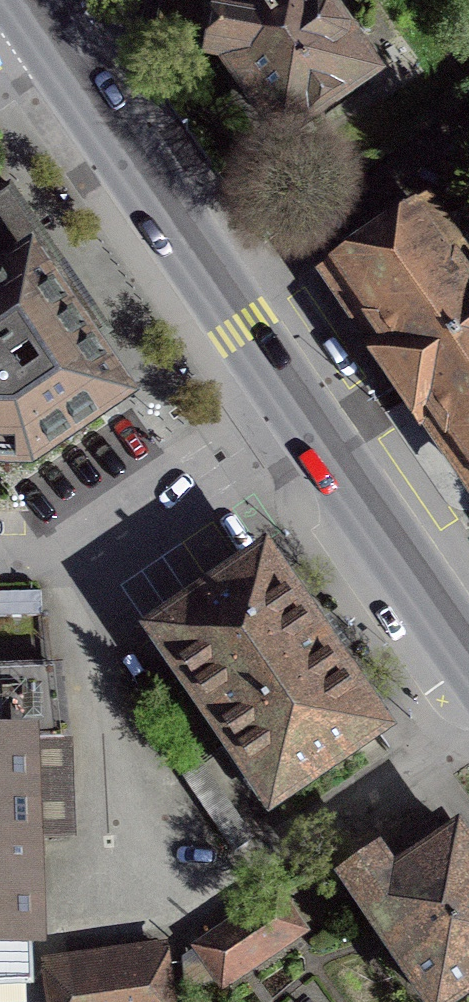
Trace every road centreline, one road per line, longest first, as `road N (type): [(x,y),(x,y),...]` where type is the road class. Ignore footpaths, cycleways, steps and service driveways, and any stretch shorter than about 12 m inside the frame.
road 1 (primary): [(32,0),(468,656)]

